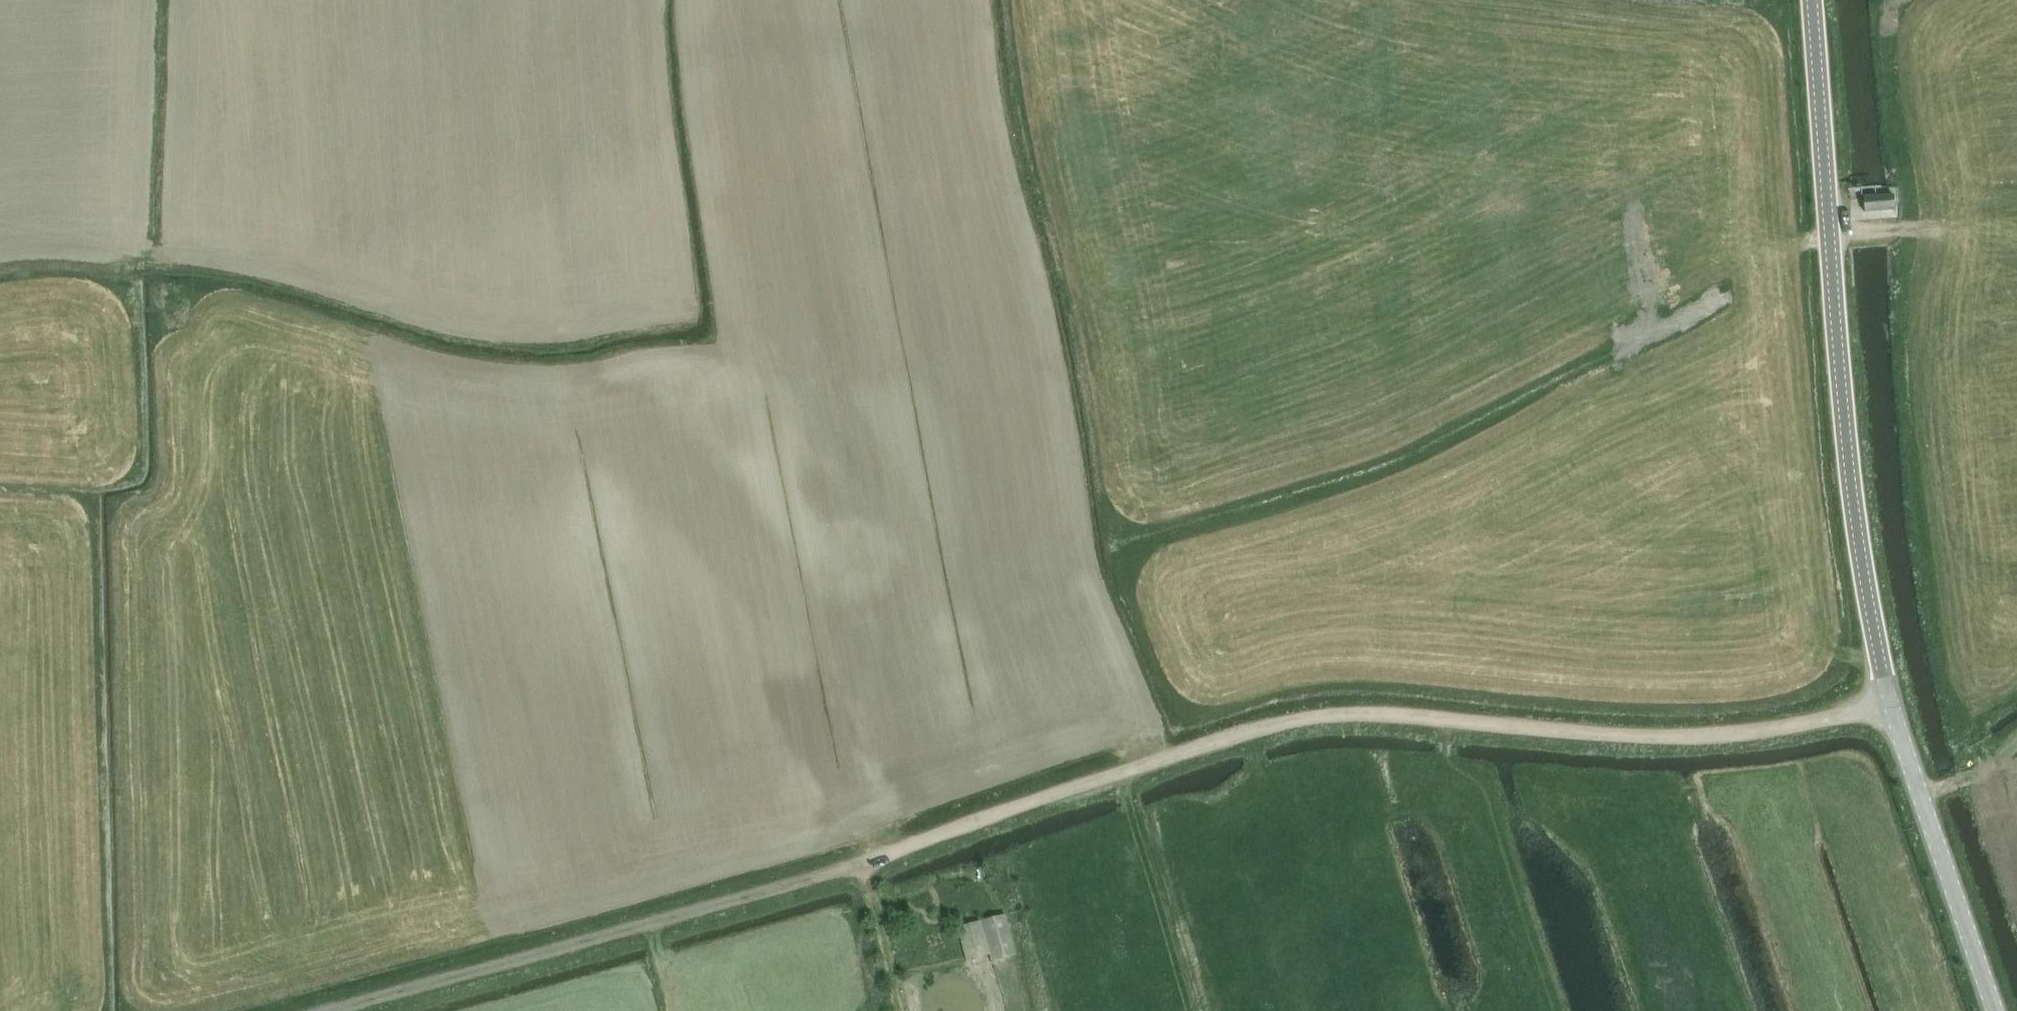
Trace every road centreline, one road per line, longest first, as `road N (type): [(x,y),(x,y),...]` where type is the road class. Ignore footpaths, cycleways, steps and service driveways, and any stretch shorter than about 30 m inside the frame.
road 1 (track): [(1890,703),(1757,731),(1676,737),(1331,714),(1228,737),(869,862),(328,1010)]
road 2 (tertiary): [(1995,1010),(1873,631),(1845,429),(1813,0)]

